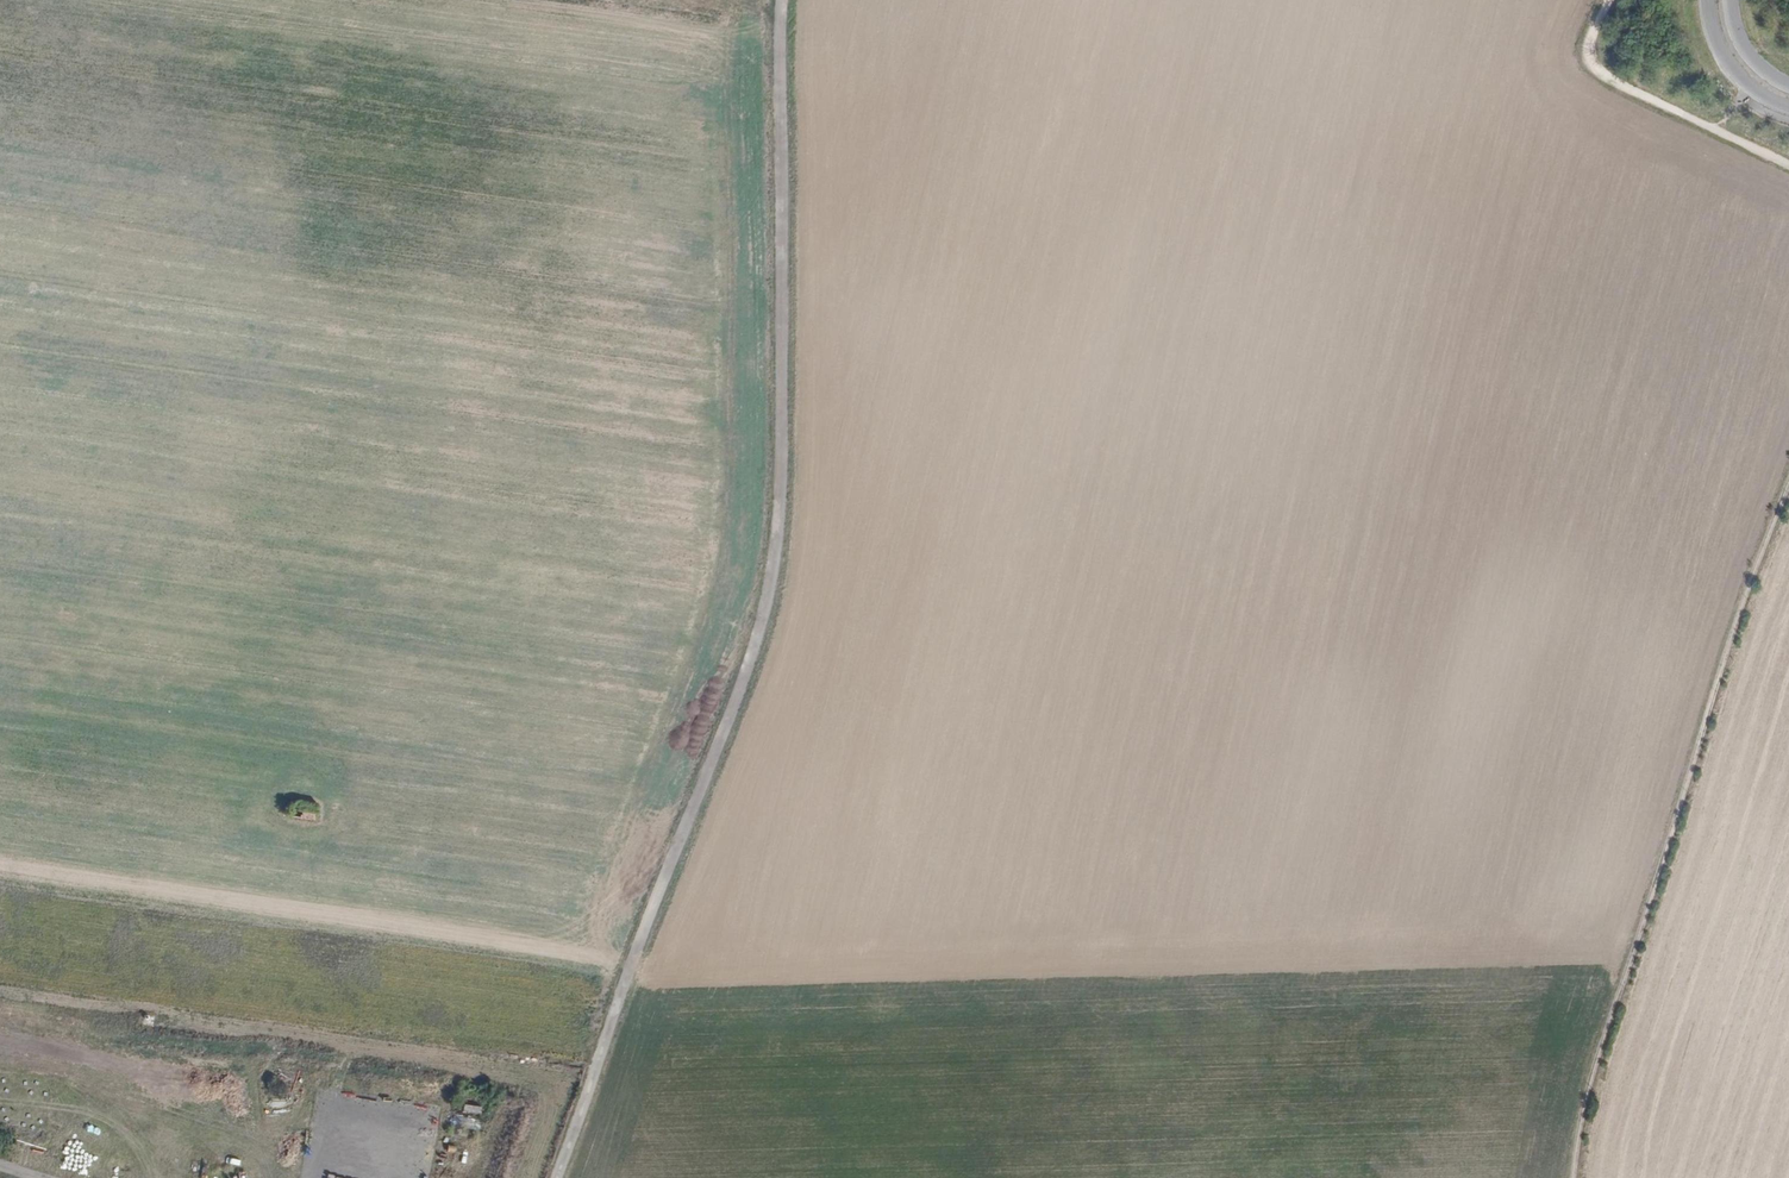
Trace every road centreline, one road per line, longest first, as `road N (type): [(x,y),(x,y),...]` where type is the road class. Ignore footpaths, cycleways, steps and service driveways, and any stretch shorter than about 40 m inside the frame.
road 1 (track): [(556,1177),(739,695),(773,575),(783,413),(781,0)]
road 2 (track): [(1574,1177),(1590,1097),(1788,503)]
road 3 (track): [(1718,130),(1599,71),(1590,41),(1611,0)]
road 4 (primary): [(1710,0),(1731,66),(1749,87),(1788,106)]

